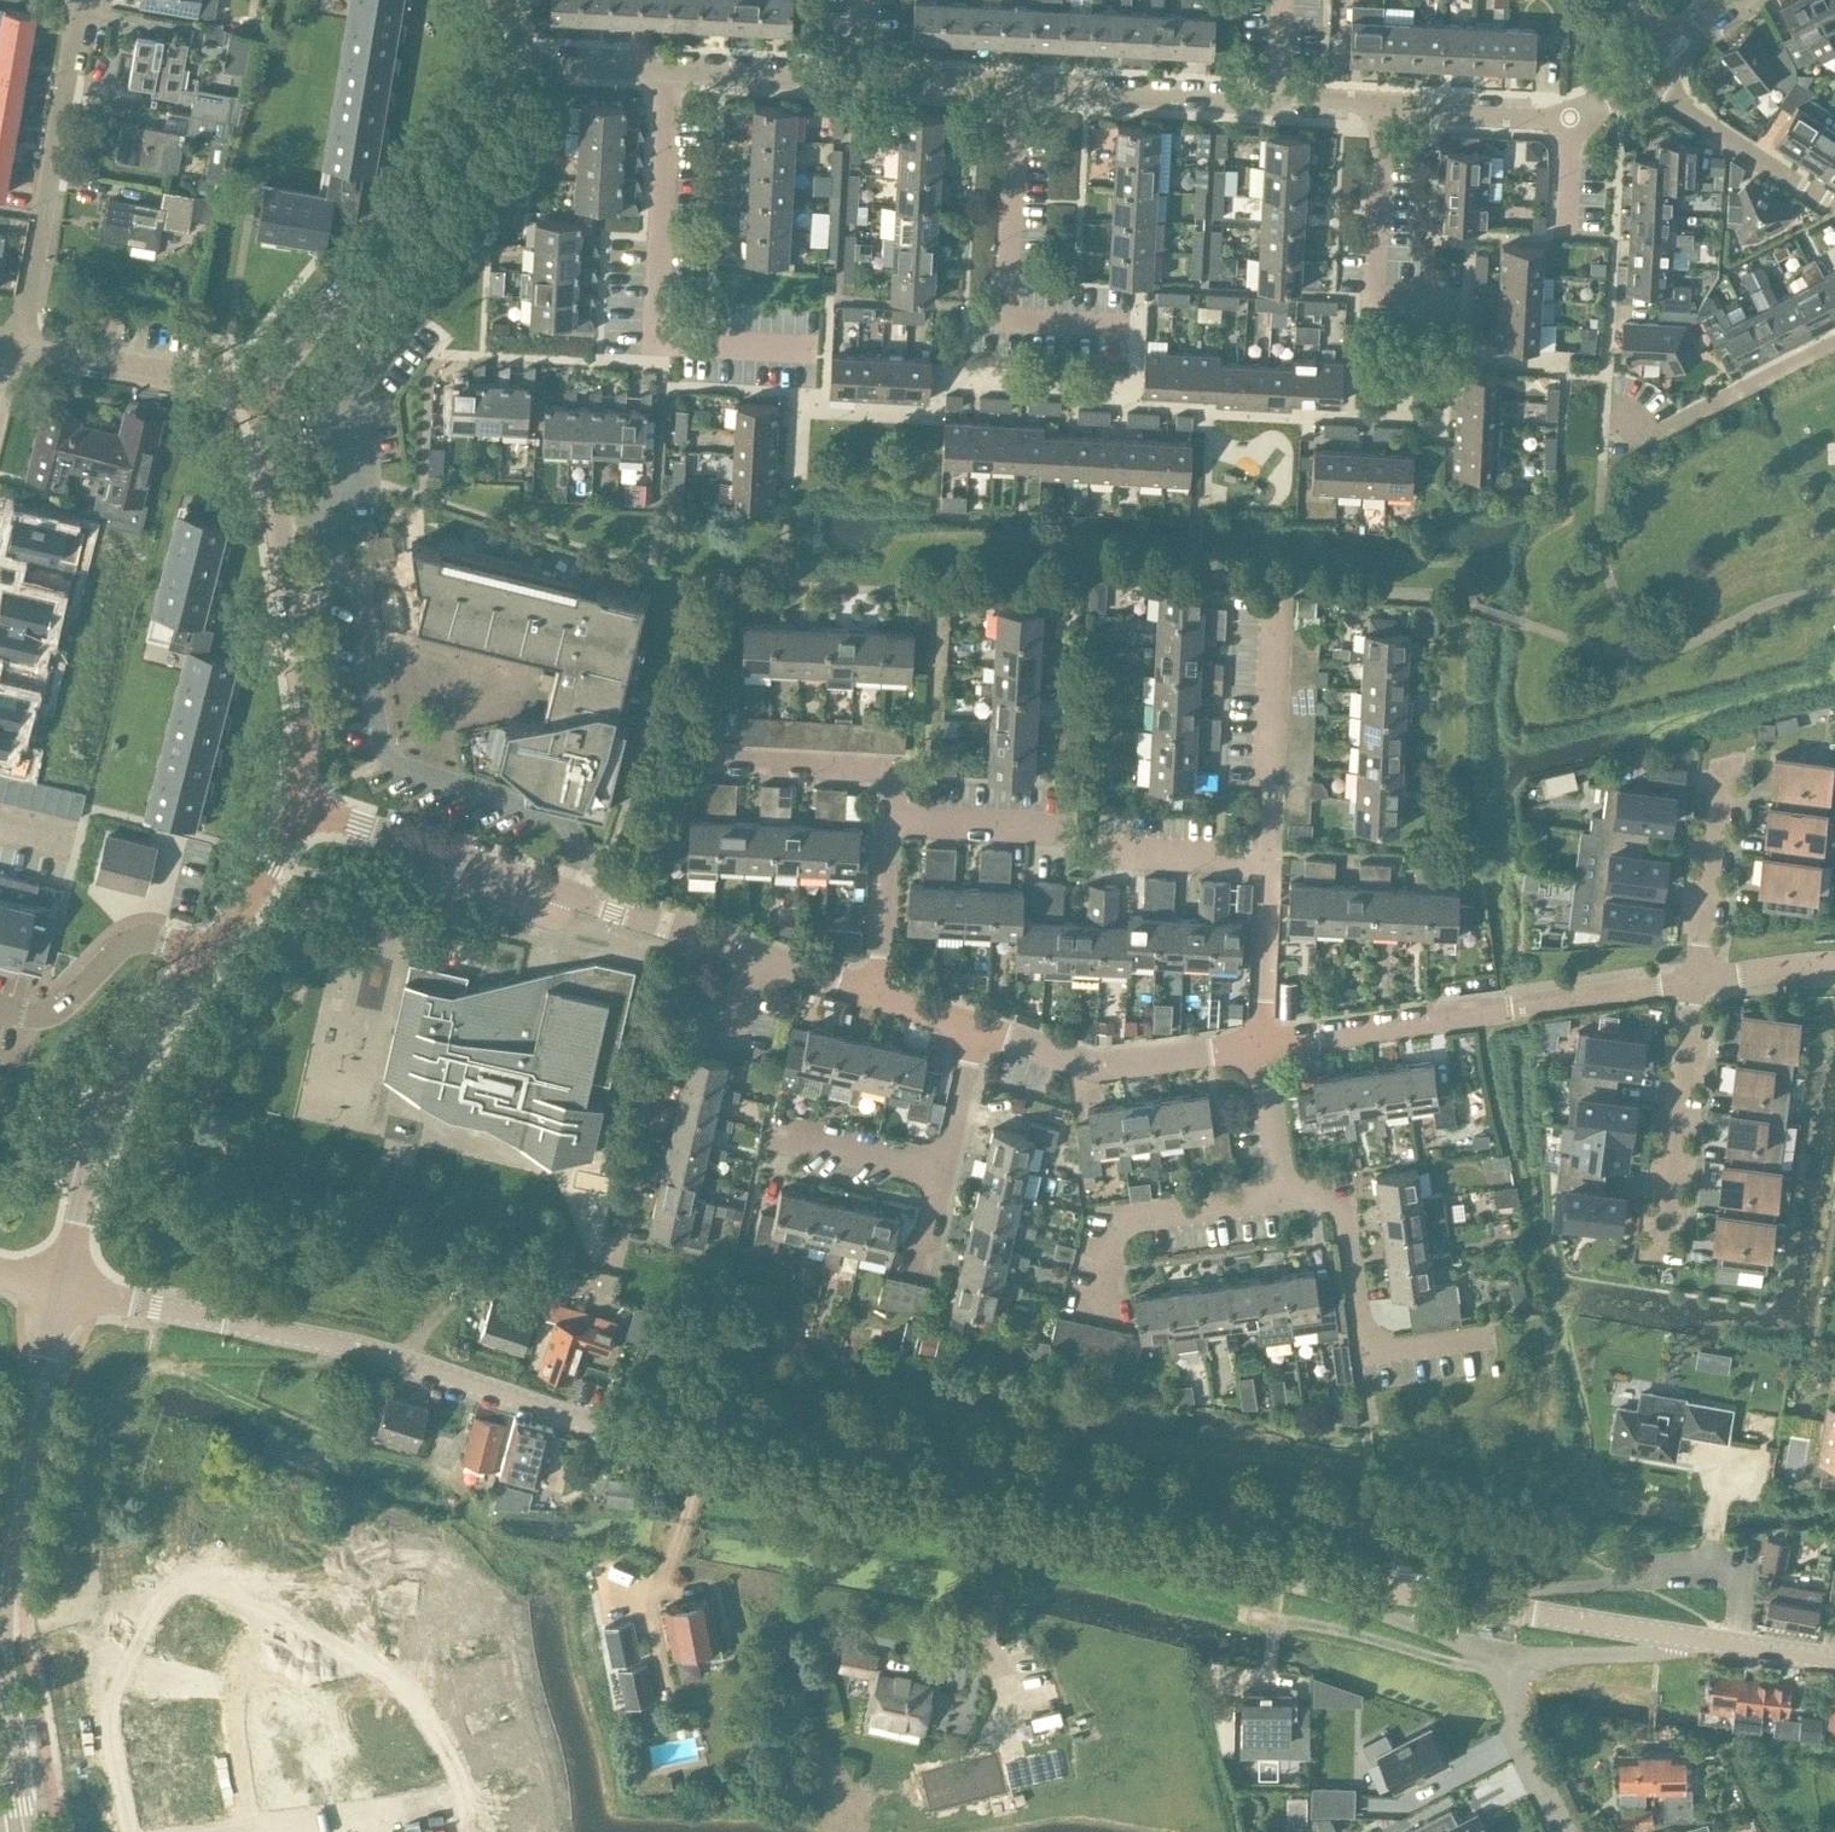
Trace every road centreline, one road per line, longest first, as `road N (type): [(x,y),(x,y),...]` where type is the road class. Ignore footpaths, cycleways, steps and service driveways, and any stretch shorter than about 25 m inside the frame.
road 1 (tertiary): [(1337,1581),(1007,1525),(764,1474),(608,1431),(383,1351),(61,1287)]
road 2 (track): [(102,1605),(89,1512),(109,1408),(127,1380),(173,1362),(314,1361),(349,1343)]
road 3 (residential): [(810,347),(655,340),(667,71)]
road 4 (unclassified): [(299,806),(304,708),(266,388)]
road 5 (residential): [(692,932),(299,806)]
road 6 (unclassified): [(266,388),(515,63)]
road 7 (unclassified): [(61,1287),(113,1095),(207,956)]
road 8 (residential): [(1280,1195),(1344,1186),(1367,1351),(1491,1334)]
road 9 (residential): [(11,347),(29,314),(83,0)]
road 10 (residential): [(1125,326),(1006,321),(1015,89)]
road 11 (tertiary): [(1683,1637),(1337,1581)]
road 12 (residential): [(615,1261),(692,932)]
road 13 (track): [(167,1363),(324,1437),(446,1475),(465,1495)]
road 14 (tertiary): [(0,1589),(61,1287)]
road 15 (residential): [(1260,1045),(1095,1060),(976,1027)]
road 16 (residential): [(1695,978),(1660,1257)]
road 17 (residential): [(1269,859),(1283,584)]
road 18 (unclassified): [(1015,89),(1276,102)]
road 19 (unclassified): [(11,347),(266,388)]
road 20 (residential): [(887,815),(889,769),(678,757)]
road 21 (residential): [(1260,1045),(1510,1004)]
road 22 (residential): [(1605,430),(1668,421),(1834,338)]
road 23 (residential): [(1834,203),(1644,78)]
road 24 (residential): [(1409,296),(1374,294),(1383,108)]
road 25 (residential): [(1723,759),(1695,978)]
road 26 (residential): [(878,994),(692,932)]
road 27 (unclassified): [(1563,1831),(1515,1731),(1505,1655)]
road 28 (unclassified): [(1383,108),(1570,117)]
road 29 (residential): [(1695,978),(1510,1004)]
road 30 (residential): [(1260,1045),(1269,859)]
road 31 (unclassified): [(1337,1581),(1399,1621),(1505,1655)]
road 32 (unclassified): [(667,71),(850,80)]
road 33 (unclassified): [(1505,1655),(1655,1651),(1683,1637)]
road 34 (residential): [(768,1128),(944,1168)]
road 35 (residential): [(878,994),(887,815)]
road 36 (residential): [(149,937),(117,949),(54,1014),(0,1009)]
road 37 (unclassified): [(207,956),(256,889),(299,806)]
road 38 (residential): [(887,815),(1059,825)]
road 39 (tertiary): [(24,1831),(0,1667)]
road 40 (unclassified): [(850,80),(1015,89)]
road 41 (residential): [(1104,851),(1269,859)]
road 42 (residential): [(1118,1217),(1280,1195)]
road 43 (tertiary): [(1834,1659),(1683,1637)]
road 44 (unclassified): [(515,63),(667,71)]
road 45 (residential): [(1280,1195),(1260,1045)]
road 46 (residential): [(944,1168),(976,1027)]
road 47 (residential): [(1834,964),(1695,978)]

